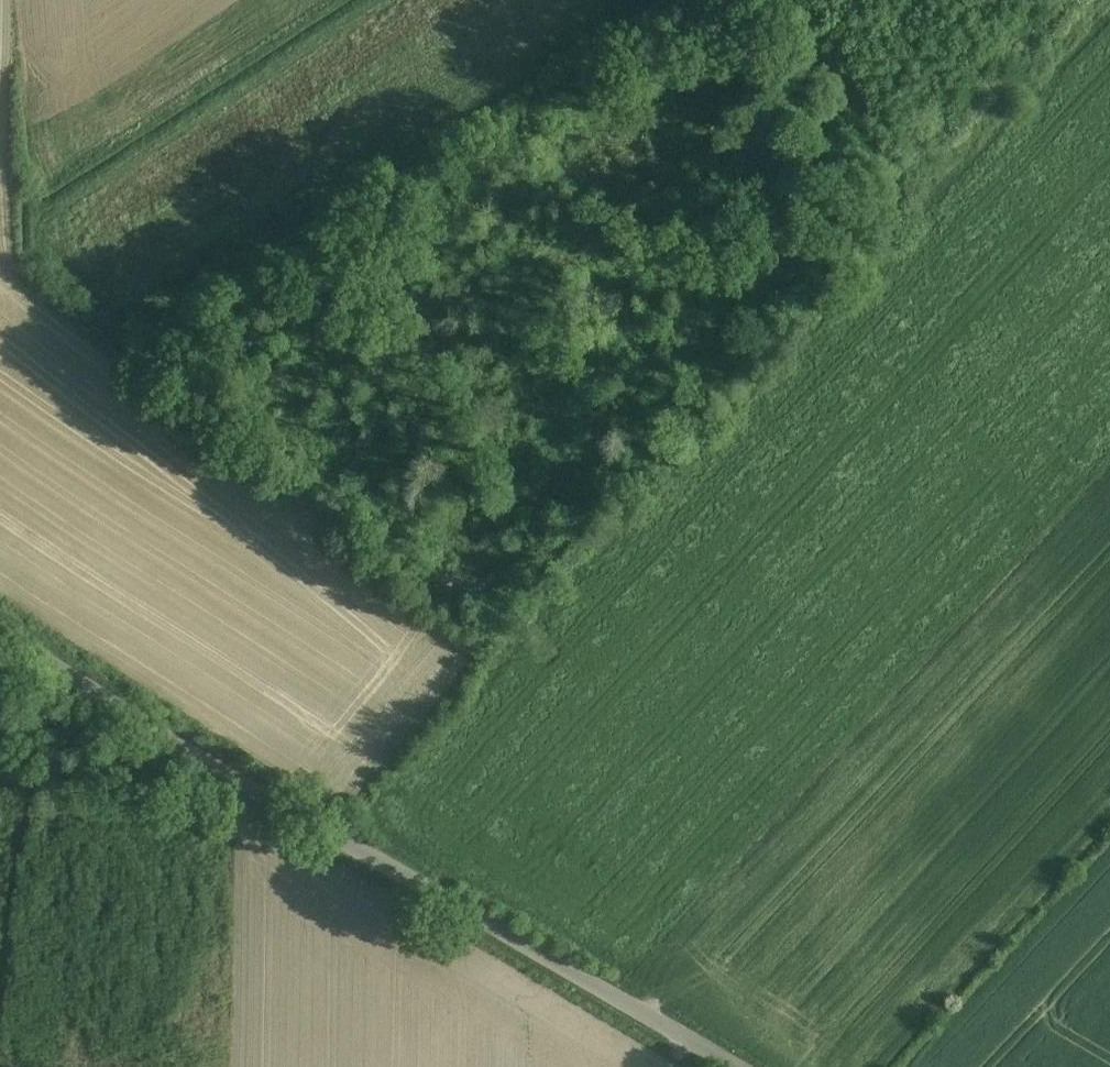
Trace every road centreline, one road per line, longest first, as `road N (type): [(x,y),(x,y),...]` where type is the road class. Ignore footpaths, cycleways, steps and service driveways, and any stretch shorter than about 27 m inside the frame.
road 1 (unclassified): [(733,1066),(336,840),(0,622)]

